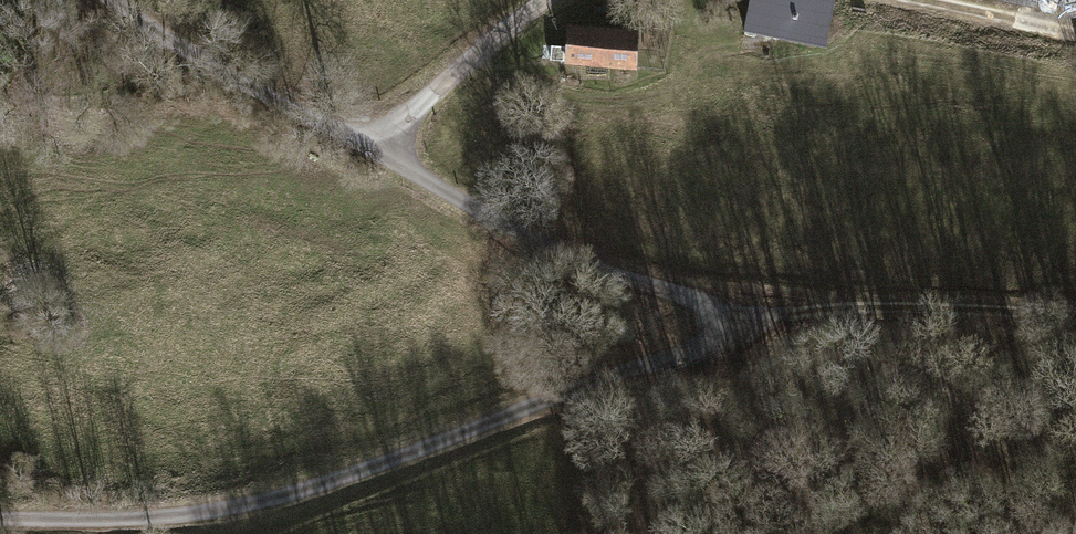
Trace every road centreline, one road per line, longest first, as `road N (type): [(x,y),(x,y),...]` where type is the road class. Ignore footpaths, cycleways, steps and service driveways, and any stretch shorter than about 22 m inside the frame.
road 1 (unclassified): [(0,519),(128,519),(273,498),(695,350),(715,333),(709,307),(523,235),(181,48),(120,0)]
road 2 (track): [(1075,317),(837,306),(716,321)]
road 3 (track): [(370,151),(548,0)]

